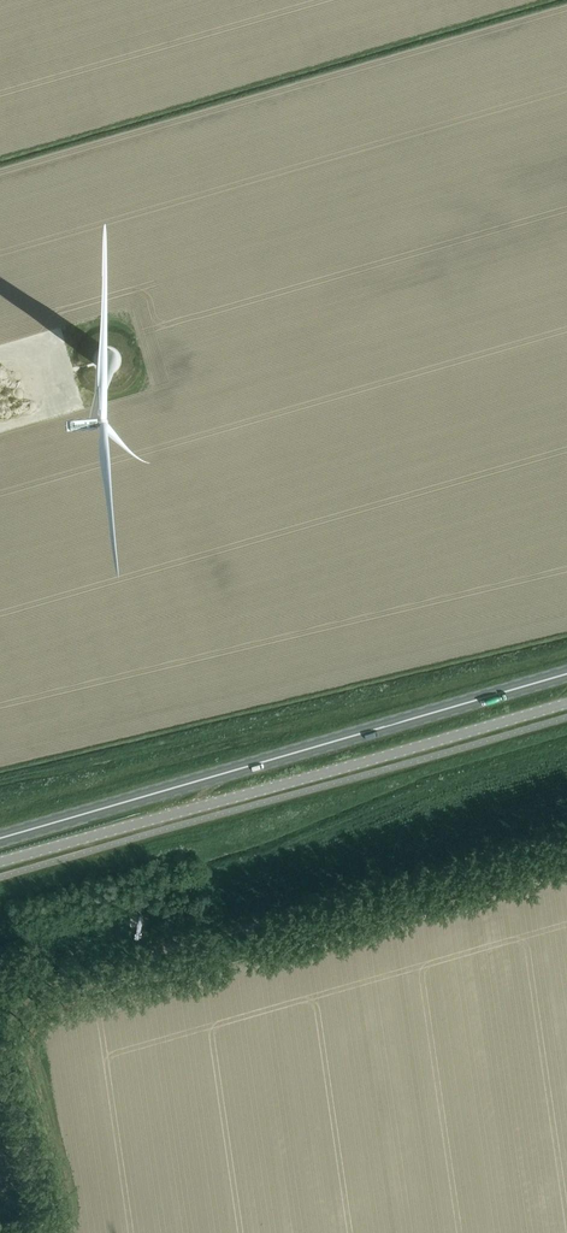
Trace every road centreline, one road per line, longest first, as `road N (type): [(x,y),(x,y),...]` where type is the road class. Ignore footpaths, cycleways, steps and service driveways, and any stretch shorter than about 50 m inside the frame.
road 1 (primary): [(566,673),(0,838)]
road 2 (unclassified): [(0,863),(566,702)]
road 3 (unclassified): [(566,830),(143,951)]

